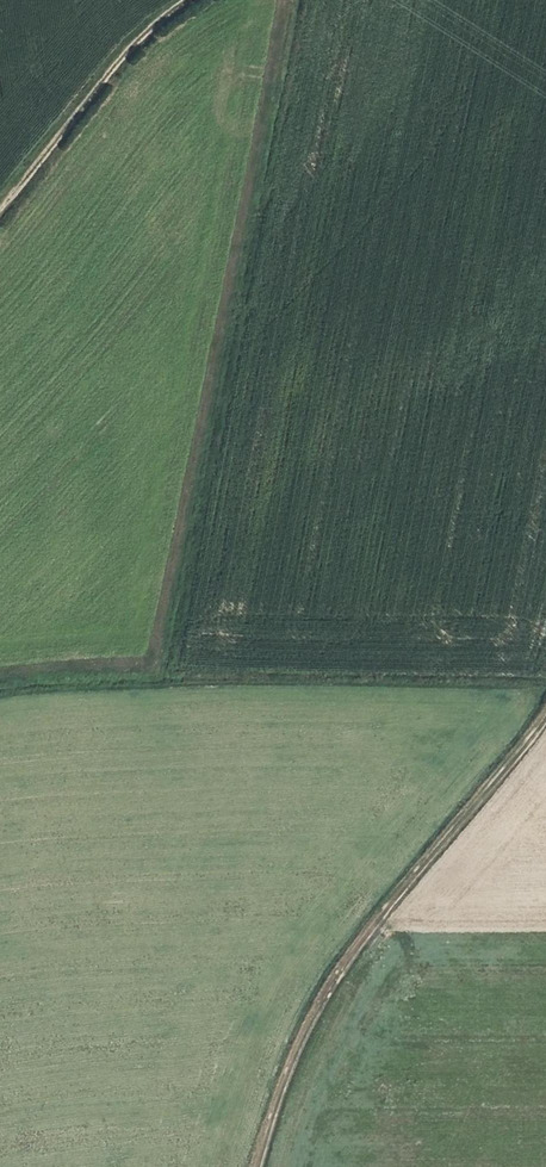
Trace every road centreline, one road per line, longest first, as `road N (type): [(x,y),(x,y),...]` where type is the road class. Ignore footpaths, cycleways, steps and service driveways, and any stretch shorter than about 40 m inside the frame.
road 1 (track): [(260,1166),(286,1075),(359,945),(545,718)]
road 2 (track): [(191,0),(163,17),(0,212)]

